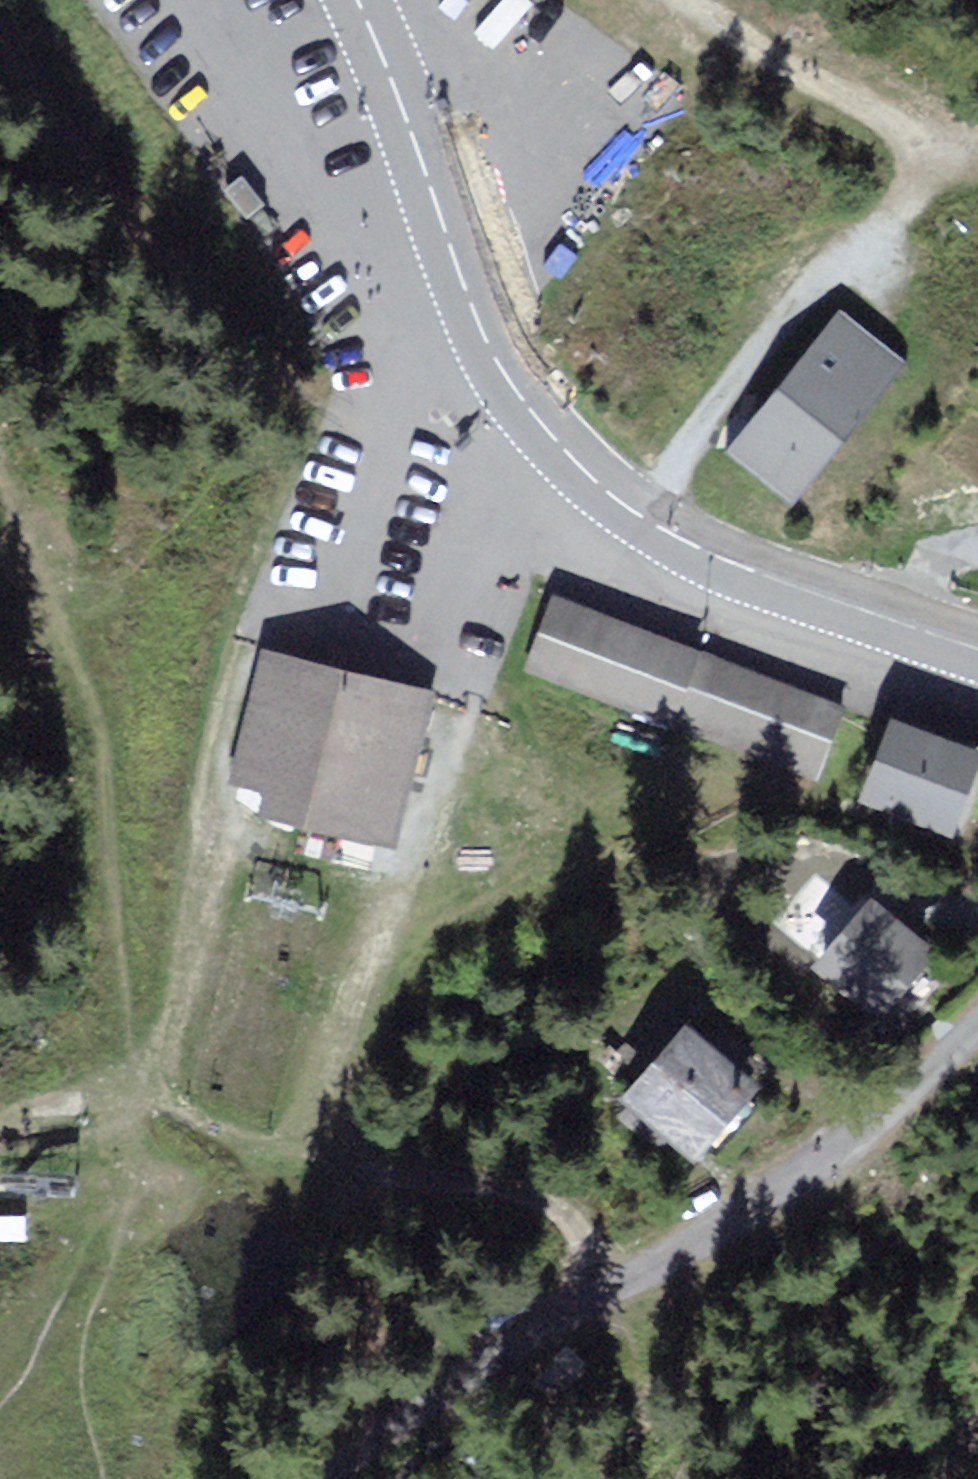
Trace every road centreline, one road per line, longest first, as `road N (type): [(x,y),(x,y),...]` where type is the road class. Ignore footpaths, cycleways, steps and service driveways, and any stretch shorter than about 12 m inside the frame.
road 1 (tertiary): [(977,650),(698,547),(598,481),(546,428),(476,320),(355,0)]
road 2 (unclassified): [(333,1478),(547,1331),(879,1124),(977,1029)]
road 3 (track): [(159,938),(248,639),(352,425),(419,345)]
road 4 (track): [(941,153),(767,332),(641,513)]
road 5 (track): [(320,1123),(368,1176),(561,1215),(577,1237),(578,1267),(547,1331)]
road 6 (track): [(159,938),(106,752),(0,645)]
road 7 (track): [(688,0),(941,153),(977,132)]
road 8 (track): [(149,1088),(159,938)]

